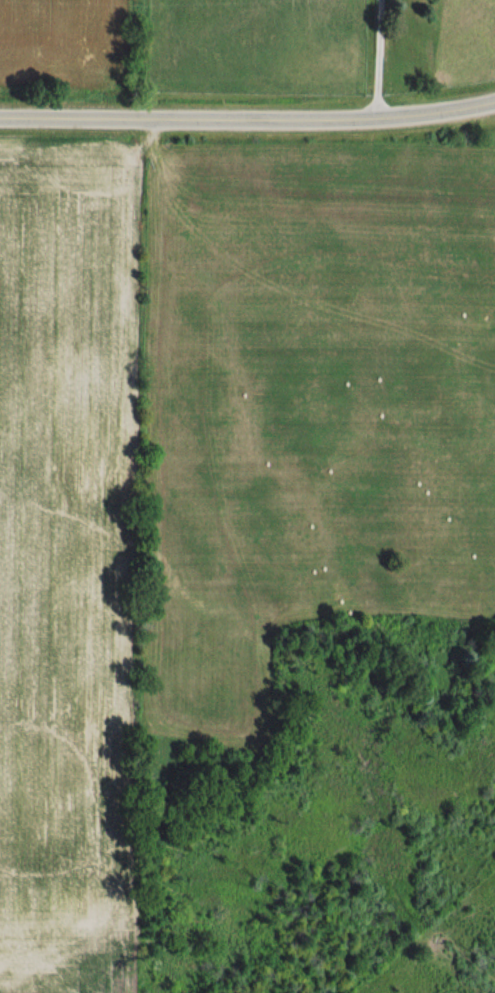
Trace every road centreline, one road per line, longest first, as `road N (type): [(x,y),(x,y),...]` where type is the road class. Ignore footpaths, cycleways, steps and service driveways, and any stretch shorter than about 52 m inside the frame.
road 1 (tertiary): [(0,116),(352,120),(494,102)]

